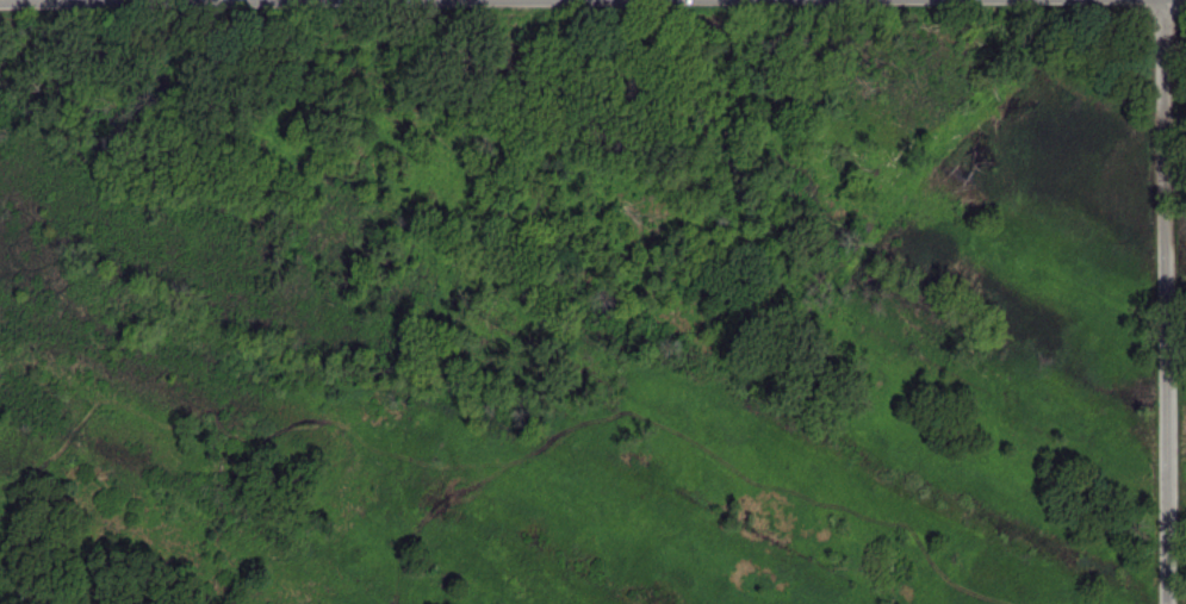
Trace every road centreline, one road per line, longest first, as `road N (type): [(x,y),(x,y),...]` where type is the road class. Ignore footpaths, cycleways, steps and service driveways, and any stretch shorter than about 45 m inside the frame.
road 1 (residential): [(1166,0),(1164,603)]

